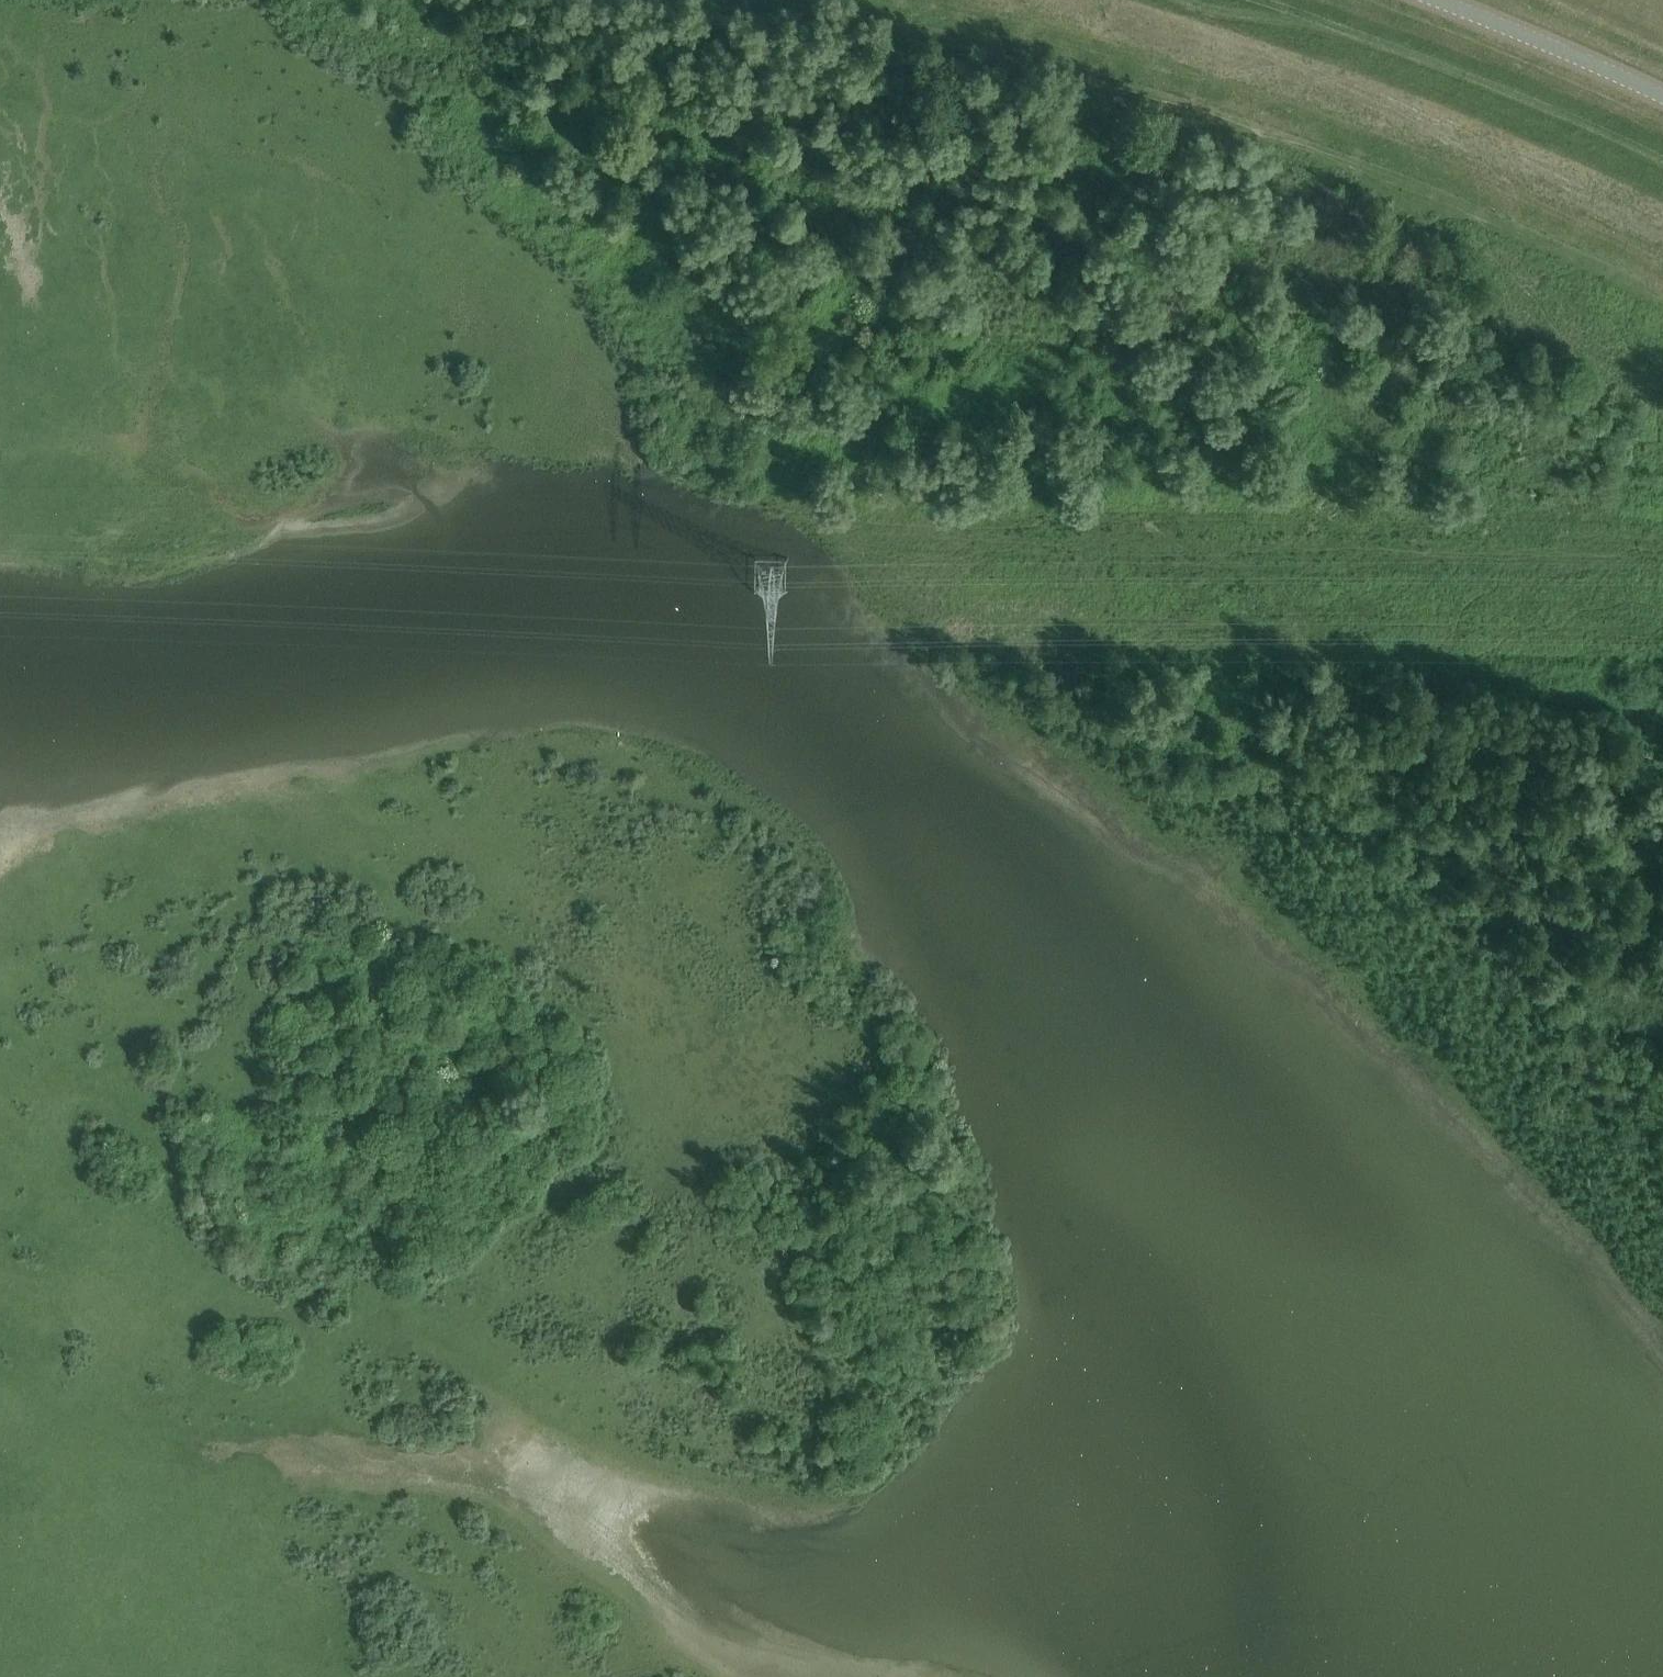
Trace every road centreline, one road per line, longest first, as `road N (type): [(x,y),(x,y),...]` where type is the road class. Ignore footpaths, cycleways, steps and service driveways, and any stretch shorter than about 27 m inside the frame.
road 1 (tertiary): [(1662,96),(1438,0)]

